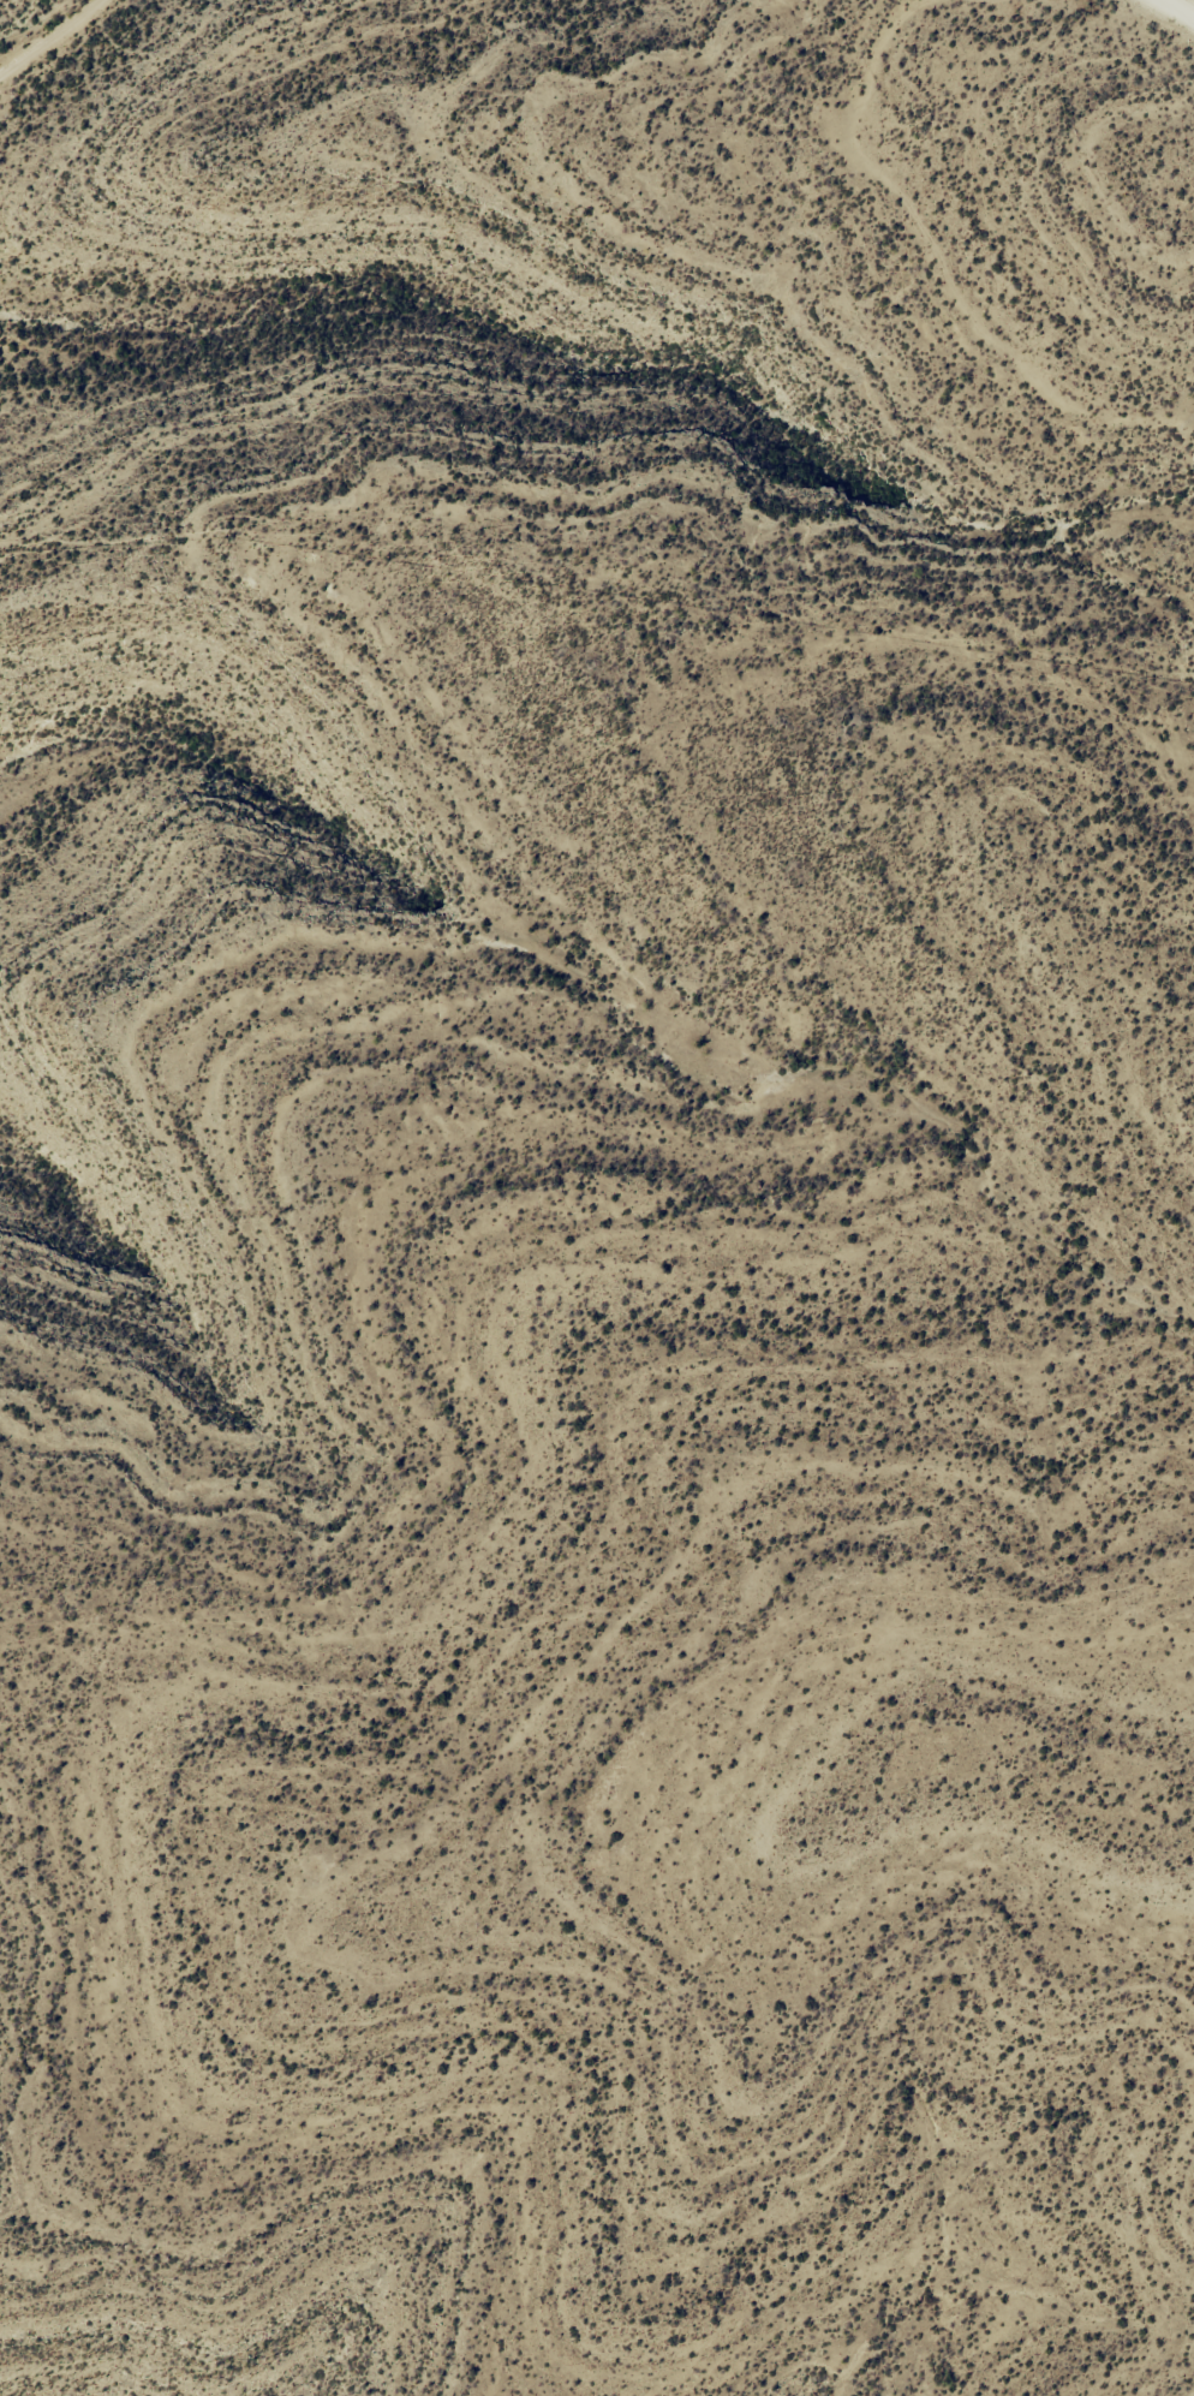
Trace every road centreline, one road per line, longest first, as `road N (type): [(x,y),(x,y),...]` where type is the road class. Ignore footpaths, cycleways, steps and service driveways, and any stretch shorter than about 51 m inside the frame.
road 1 (track): [(0,79),(115,17),(130,0)]

